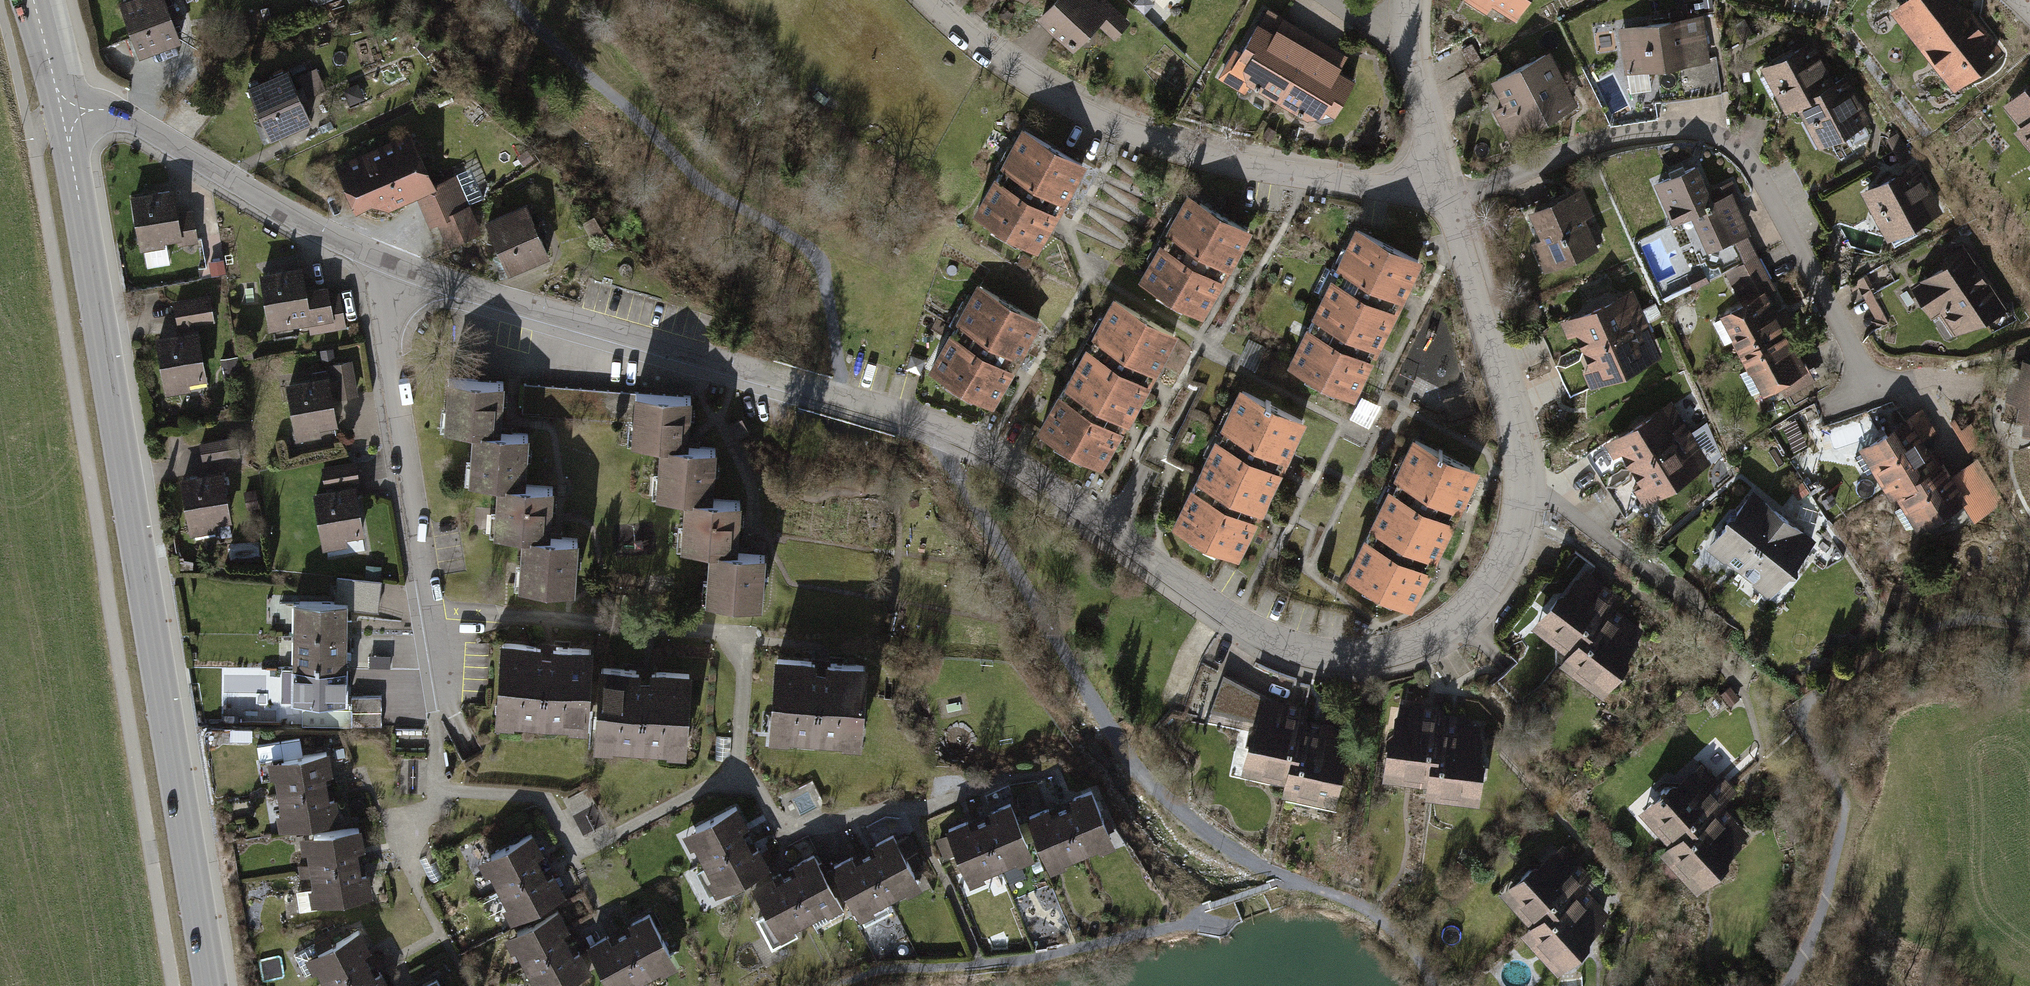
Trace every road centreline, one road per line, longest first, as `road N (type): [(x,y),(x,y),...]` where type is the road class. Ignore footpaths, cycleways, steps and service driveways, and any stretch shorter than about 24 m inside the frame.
road 1 (residential): [(368,260),(954,431),(1026,470),(1237,624),(1282,645),(1359,658),(1401,649),(1467,608),(1515,530),(1520,453),(1439,186)]
road 2 (tertiary): [(209,985),(64,115)]
road 3 (track): [(1435,985),(1377,916),(1247,860),(1172,806),(1135,766),(954,470),(949,449)]
road 4 (residential): [(1439,186),(1464,195),(1578,147),(1638,132),(1698,130),(1725,140),(1748,160),(1866,378)]
road 5 (residential): [(931,0),(1052,94),(1168,146),(1278,177),(1439,186)]
road 6 (track): [(2029,624),(1954,621),(1876,654),(1803,706),(1800,718),(1845,810),(1823,905),(1783,985)]
road 7 (residential): [(368,260),(440,683),(443,792)]
road 8 (track): [(837,394),(829,297),(814,256),(712,189),(513,0)]
road 9 (residential): [(64,115),(96,111),(141,123),(368,260)]
road 10 (residential): [(1439,186),(1405,41)]
road 11 (tertiary): [(64,115),(28,0)]

